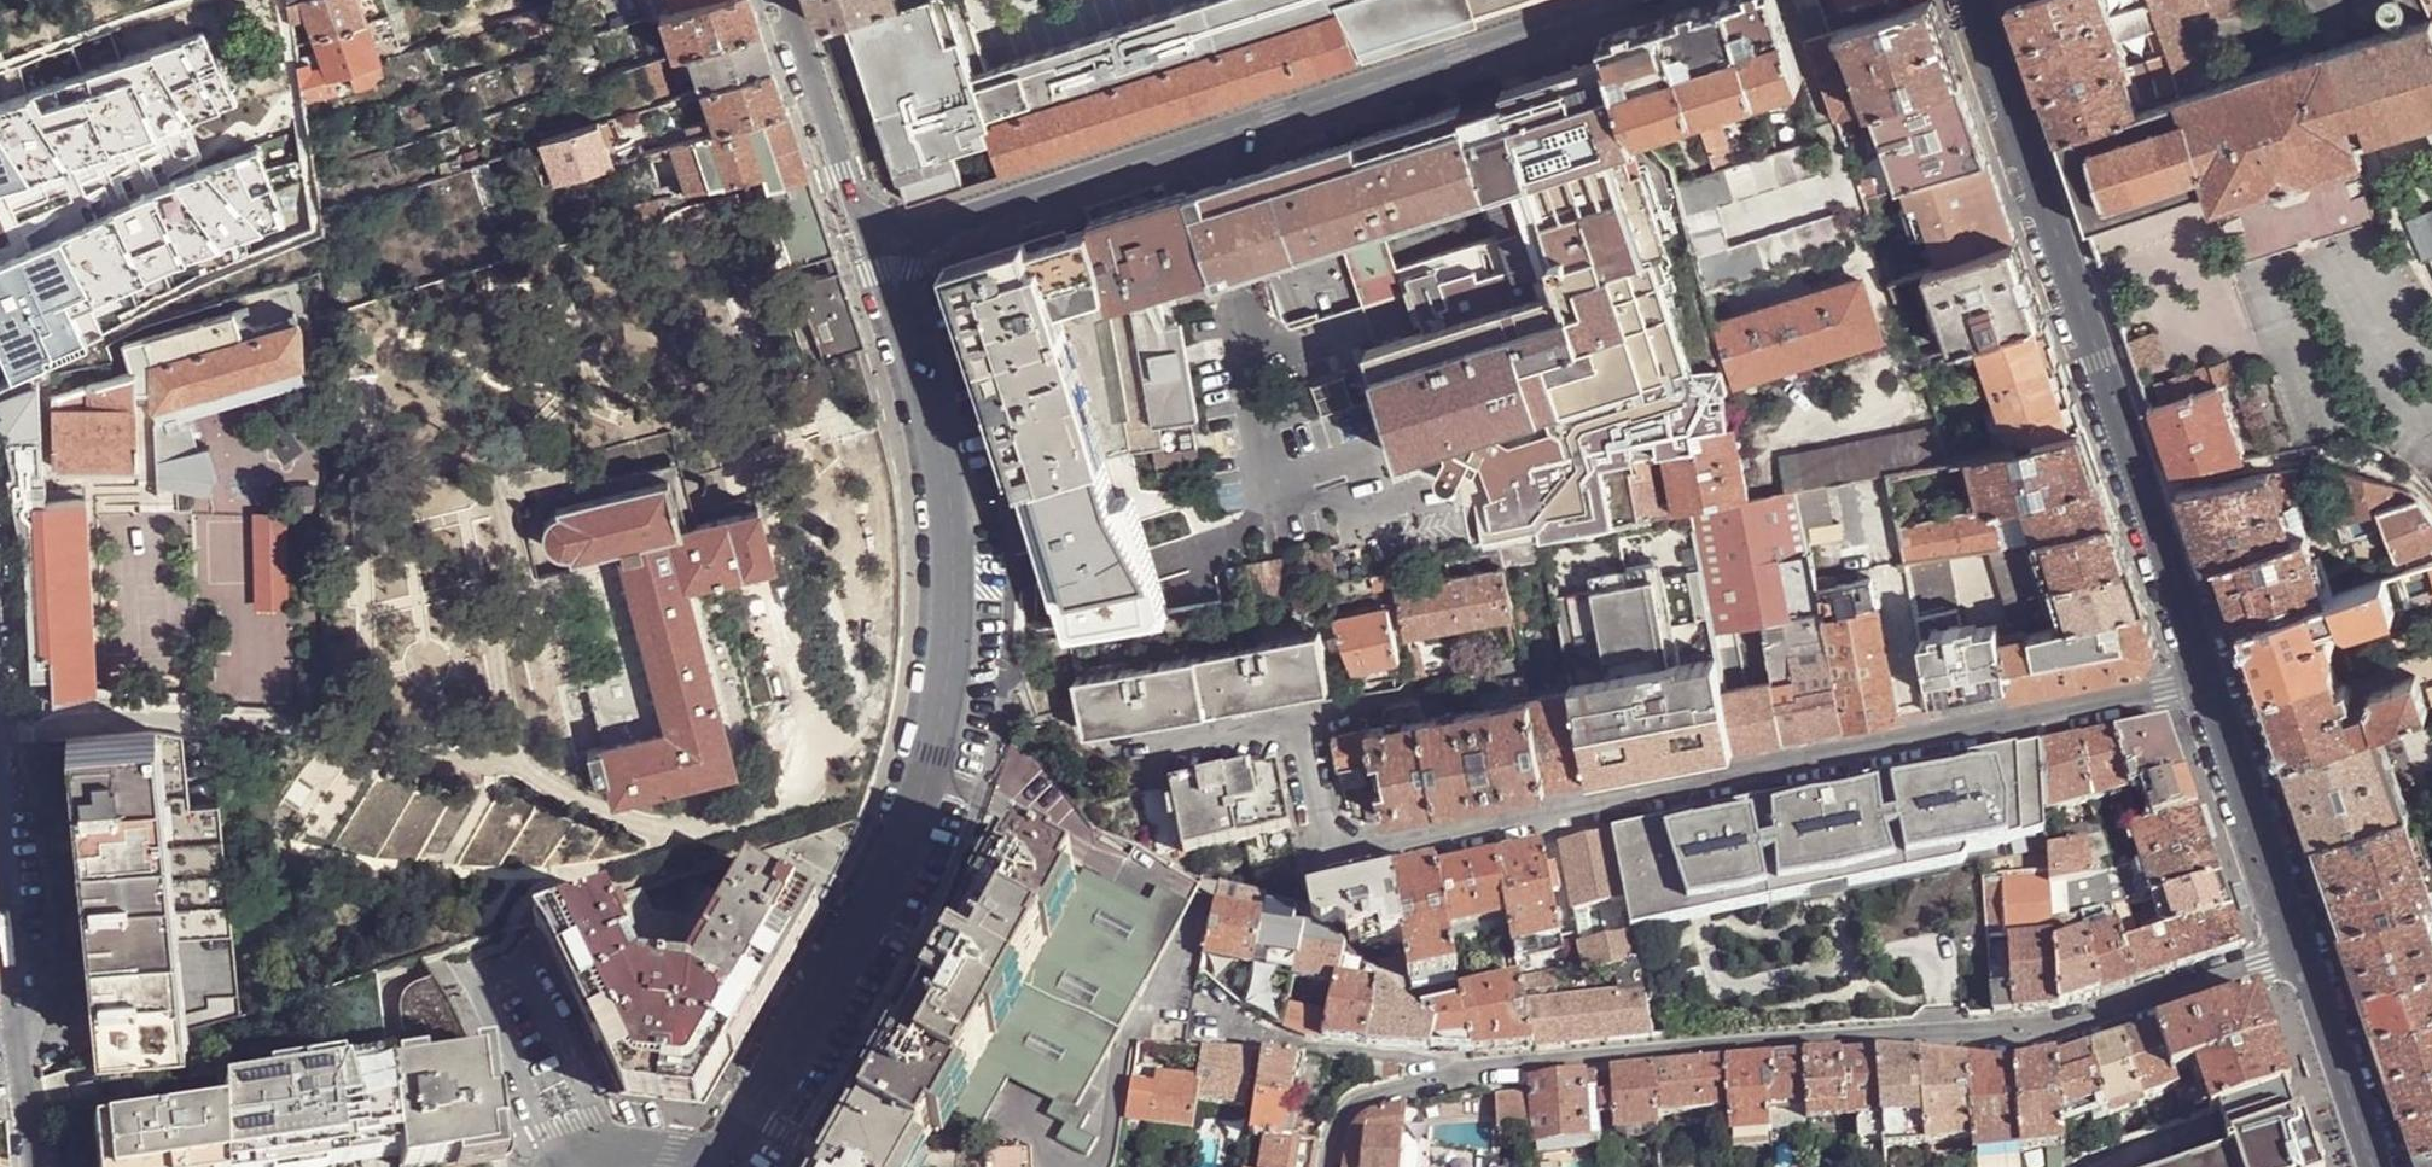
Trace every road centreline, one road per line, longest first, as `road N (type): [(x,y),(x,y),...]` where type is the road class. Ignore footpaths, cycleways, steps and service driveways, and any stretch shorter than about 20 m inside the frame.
road 1 (residential): [(1305,719),(1330,850),(1588,808),(2210,686)]
road 2 (tertiary): [(719,1166),(900,855),(928,778),(947,677),(951,517),(914,341)]
road 3 (residential): [(2301,952),(2067,1028),(1514,1070)]
road 4 (tertiary): [(924,233),(1632,0)]
road 5 (tertiary): [(1974,0),(2210,686)]
road 6 (residential): [(34,1166),(0,834)]
road 7 (residential): [(1514,1070),(1302,1049),(1228,1026)]
road 8 (tertiary): [(2210,686),(2301,952)]
road 9 (residential): [(1514,1070),(1373,1098),(1346,1116),(1330,1166)]
road 10 (tertiary): [(2301,952),(2374,1166)]
road 11 (residential): [(1305,719),(1515,668)]
road 12 (tertiary): [(783,0),(851,205)]
road 13 (residential): [(1136,755),(1305,719)]
road 14 (tertiary): [(851,205),(914,341)]
road 15 (unclassified): [(703,1166),(641,1150),(565,1159)]

